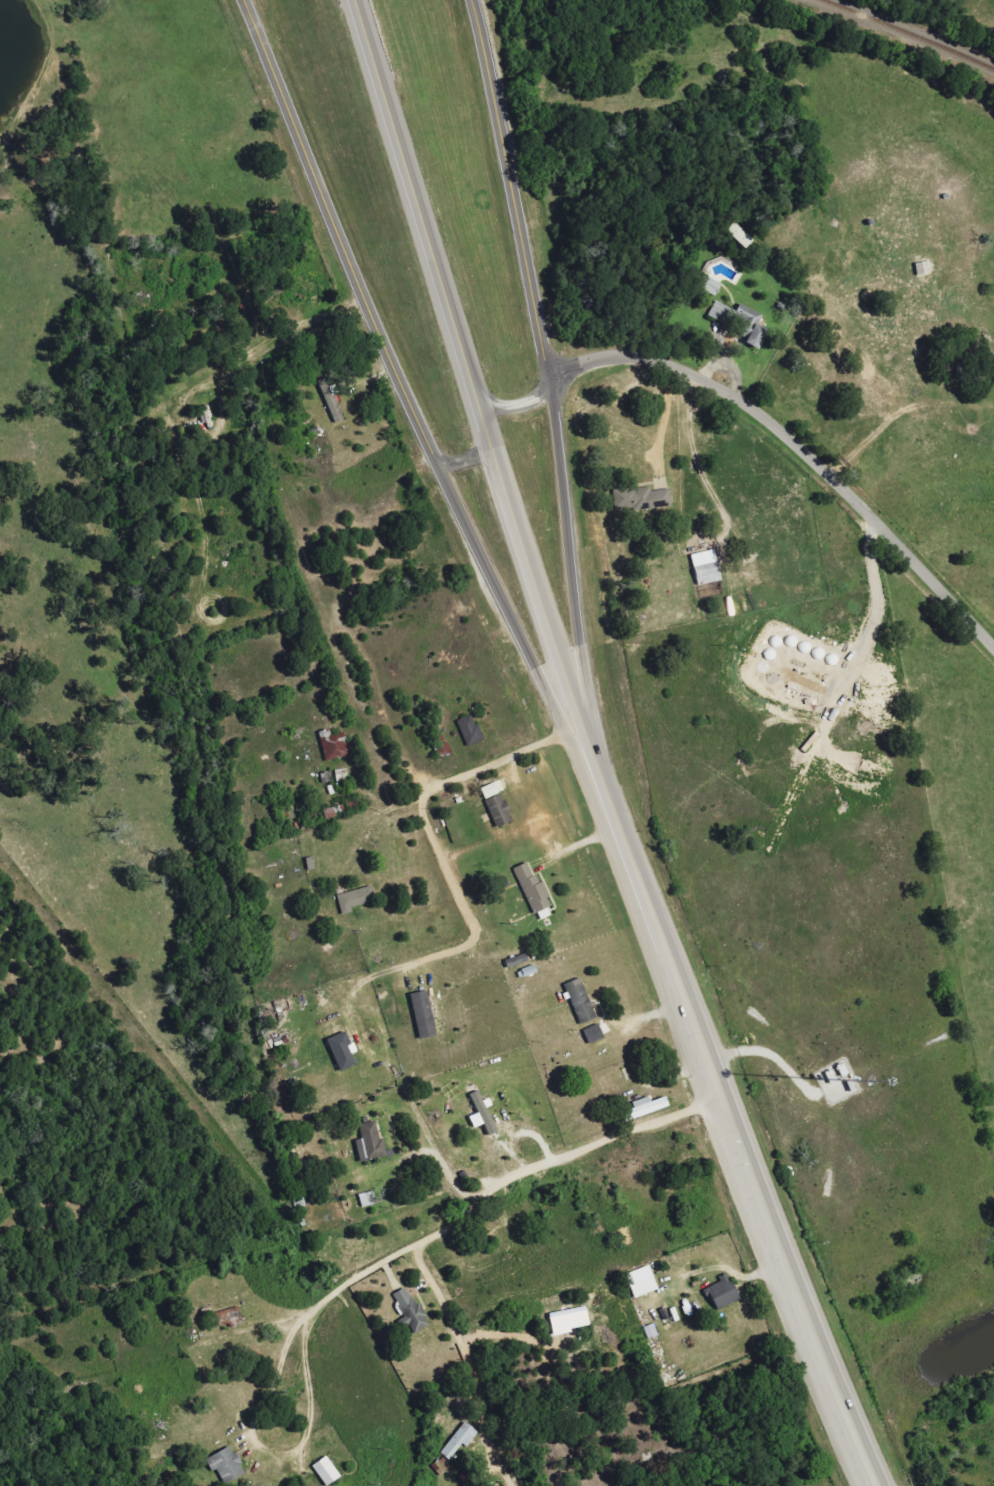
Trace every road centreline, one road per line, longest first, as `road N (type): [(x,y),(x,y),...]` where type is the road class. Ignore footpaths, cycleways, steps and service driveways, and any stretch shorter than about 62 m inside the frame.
road 1 (primary): [(875,1485),(600,779)]
road 2 (primary): [(579,721),(357,0)]
road 3 (residential): [(993,650),(831,480),(713,385),(617,361),(592,363),(549,387)]
road 4 (tertiary): [(246,0),(324,200),(441,460)]
road 5 (residential): [(721,1100),(518,1175),(423,1242),(339,1281),(294,1326)]
road 6 (tertiary): [(549,387),(480,0)]
road 7 (primary): [(441,460),(527,656),(600,779)]
road 8 (primary): [(579,721),(549,387)]

